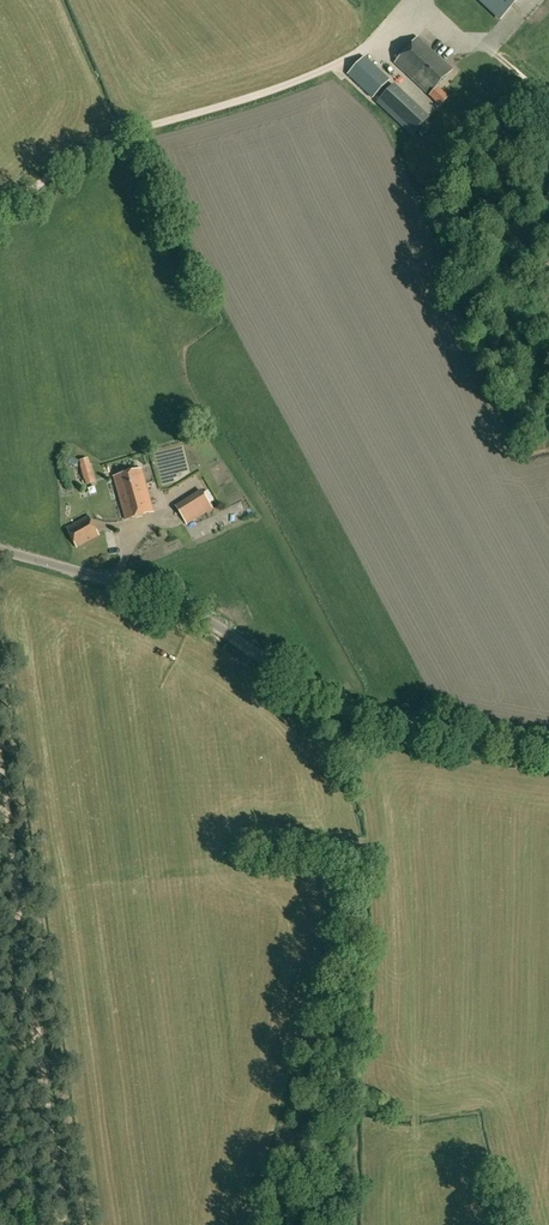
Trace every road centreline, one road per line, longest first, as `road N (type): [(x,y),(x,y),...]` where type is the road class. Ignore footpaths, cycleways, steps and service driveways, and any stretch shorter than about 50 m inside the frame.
road 1 (track): [(548,97),(507,62),(427,17),(288,87),(110,144),(0,214)]
road 2 (unclassified): [(548,746),(398,711),(285,667),(149,588),(0,551)]
road 3 (unclassified): [(0,785),(65,1224)]

